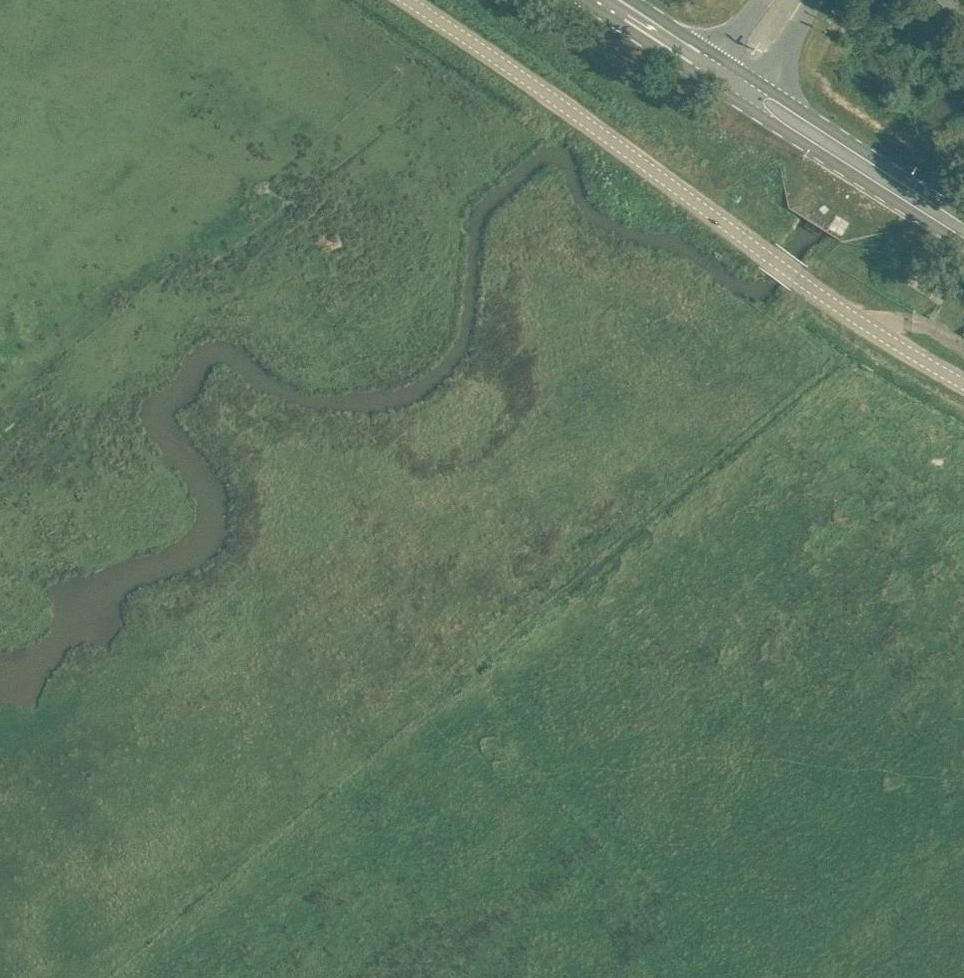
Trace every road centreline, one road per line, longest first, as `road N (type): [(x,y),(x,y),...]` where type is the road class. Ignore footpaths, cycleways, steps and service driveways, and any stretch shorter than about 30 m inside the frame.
road 1 (unclassified): [(963,384),(821,294),(408,0)]
road 2 (primary): [(729,74),(757,113),(963,246)]
road 3 (primary): [(963,216),(773,92),(729,74)]
road 4 (primary): [(729,74),(615,0)]

